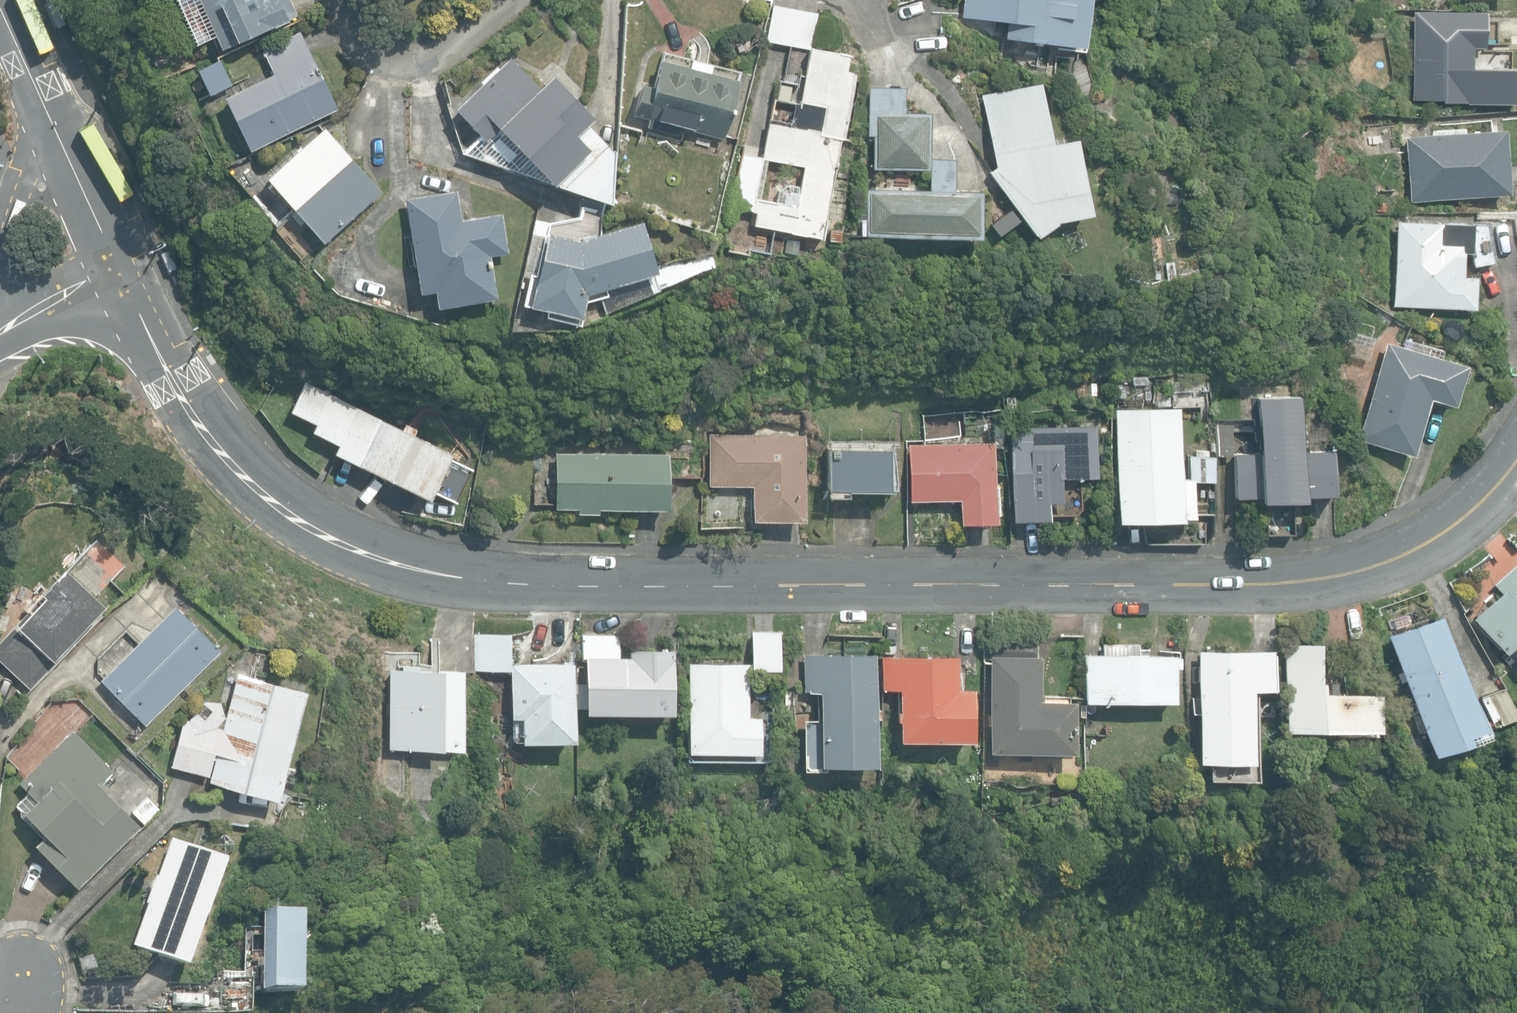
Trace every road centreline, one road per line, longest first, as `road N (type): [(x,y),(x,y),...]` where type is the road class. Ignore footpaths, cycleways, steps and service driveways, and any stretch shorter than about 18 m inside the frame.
road 1 (tertiary): [(1516,454),(1472,507),(1401,558),(1313,585),(469,575),(333,535),(271,496),(223,449),(189,398),(118,266)]
road 2 (tertiary): [(118,266),(0,9)]
road 3 (tertiary): [(0,330),(118,266)]

